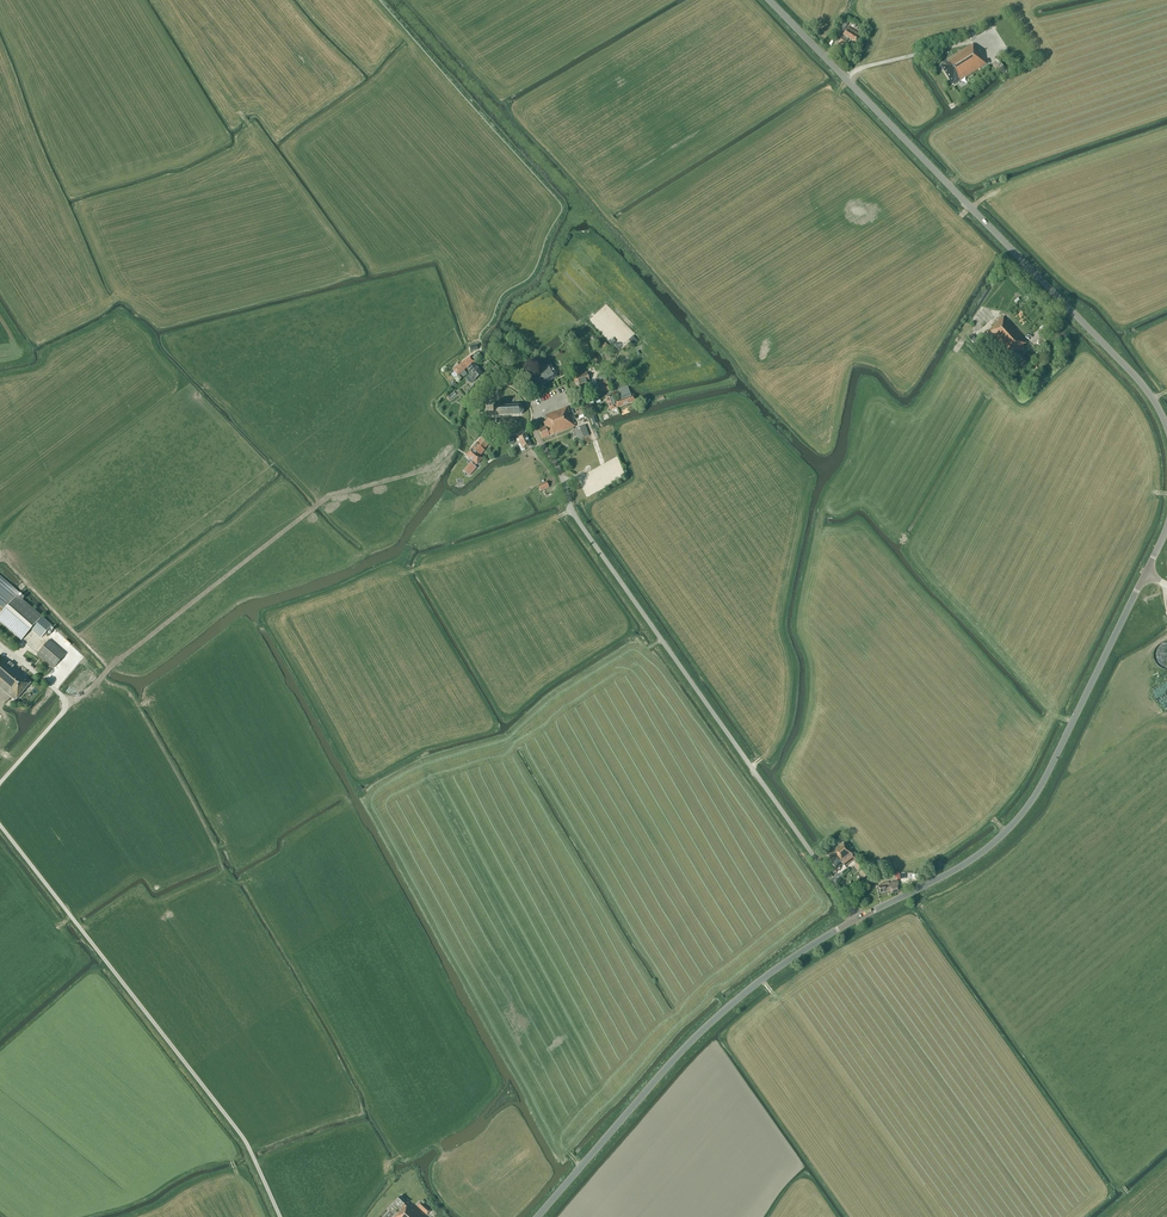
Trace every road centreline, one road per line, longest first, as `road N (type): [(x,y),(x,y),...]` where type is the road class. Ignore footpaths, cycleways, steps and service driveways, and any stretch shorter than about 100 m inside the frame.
road 1 (unclassified): [(859,918),(572,511),(535,430),(534,404)]
road 2 (tertiary): [(1166,429),(1125,366),(767,0)]
road 3 (unclassified): [(280,1216),(240,1133),(0,825)]
road 4 (tertiary): [(859,918),(958,868),(1014,823),(1044,780),(1146,574)]
road 5 (tertiary): [(538,1216),(711,1023),(765,977),(859,918)]
road 6 (track): [(456,469),(442,461),(327,498),(101,677)]
road 7 (track): [(338,593),(558,516)]
road 8 (track): [(1166,133),(992,195)]
road 9 (track): [(332,115),(410,51),(370,0)]

